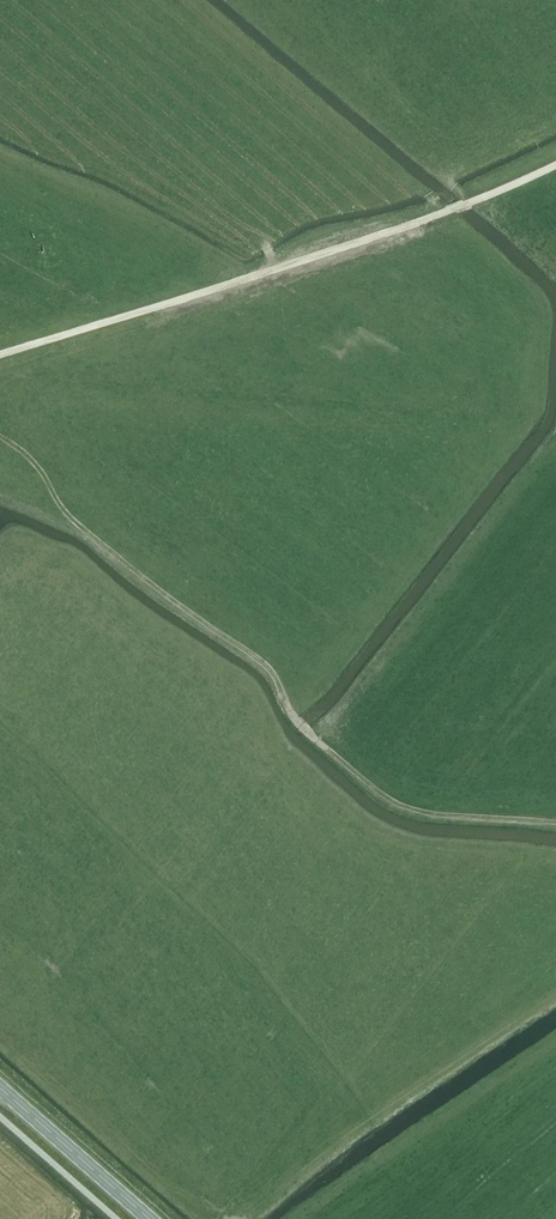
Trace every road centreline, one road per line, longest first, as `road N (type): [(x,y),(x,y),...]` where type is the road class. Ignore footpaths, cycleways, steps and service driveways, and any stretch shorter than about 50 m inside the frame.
road 1 (track): [(555,821),(415,810),(383,795),(291,714),(274,673),(99,543),(0,435)]
road 2 (track): [(555,164),(451,210),(0,354)]
road 3 (primary): [(149,1218),(0,1088)]

